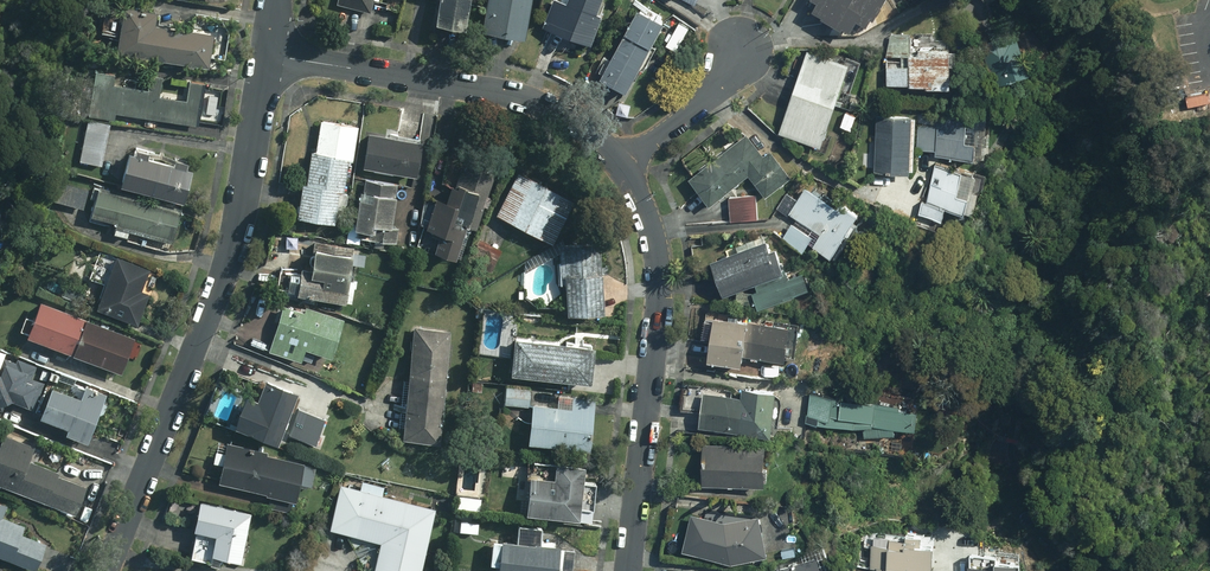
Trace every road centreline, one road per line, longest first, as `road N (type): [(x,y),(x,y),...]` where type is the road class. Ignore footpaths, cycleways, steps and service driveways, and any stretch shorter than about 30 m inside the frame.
road 1 (residential): [(268,50),(230,258),(114,570)]
road 2 (residential): [(622,163),(655,237),(626,570)]
road 3 (residential): [(268,50),(536,102),(622,163)]
road 4 (residential): [(622,163),(725,81),(742,44)]

